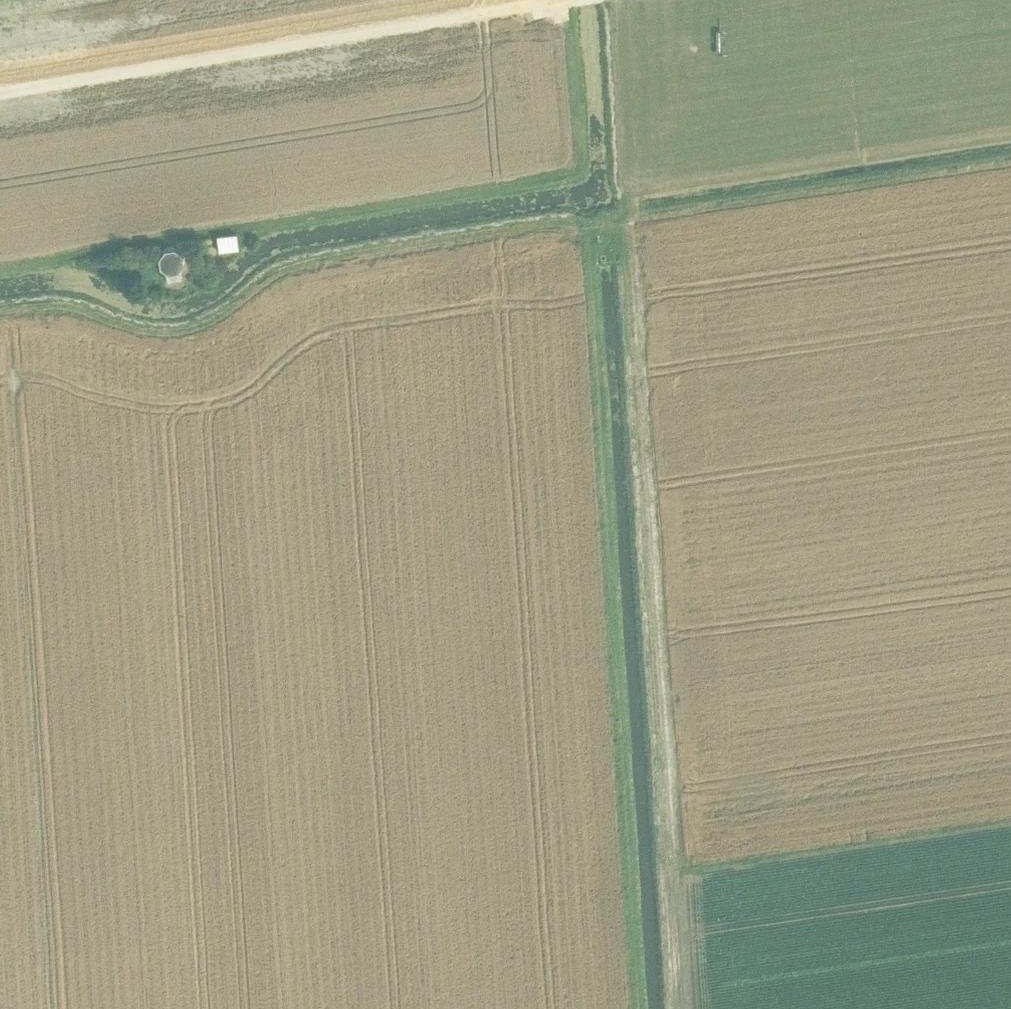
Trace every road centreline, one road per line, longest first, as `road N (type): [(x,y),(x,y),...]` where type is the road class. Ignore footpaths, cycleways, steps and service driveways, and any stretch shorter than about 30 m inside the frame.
road 1 (track): [(563,0),(0,93)]

